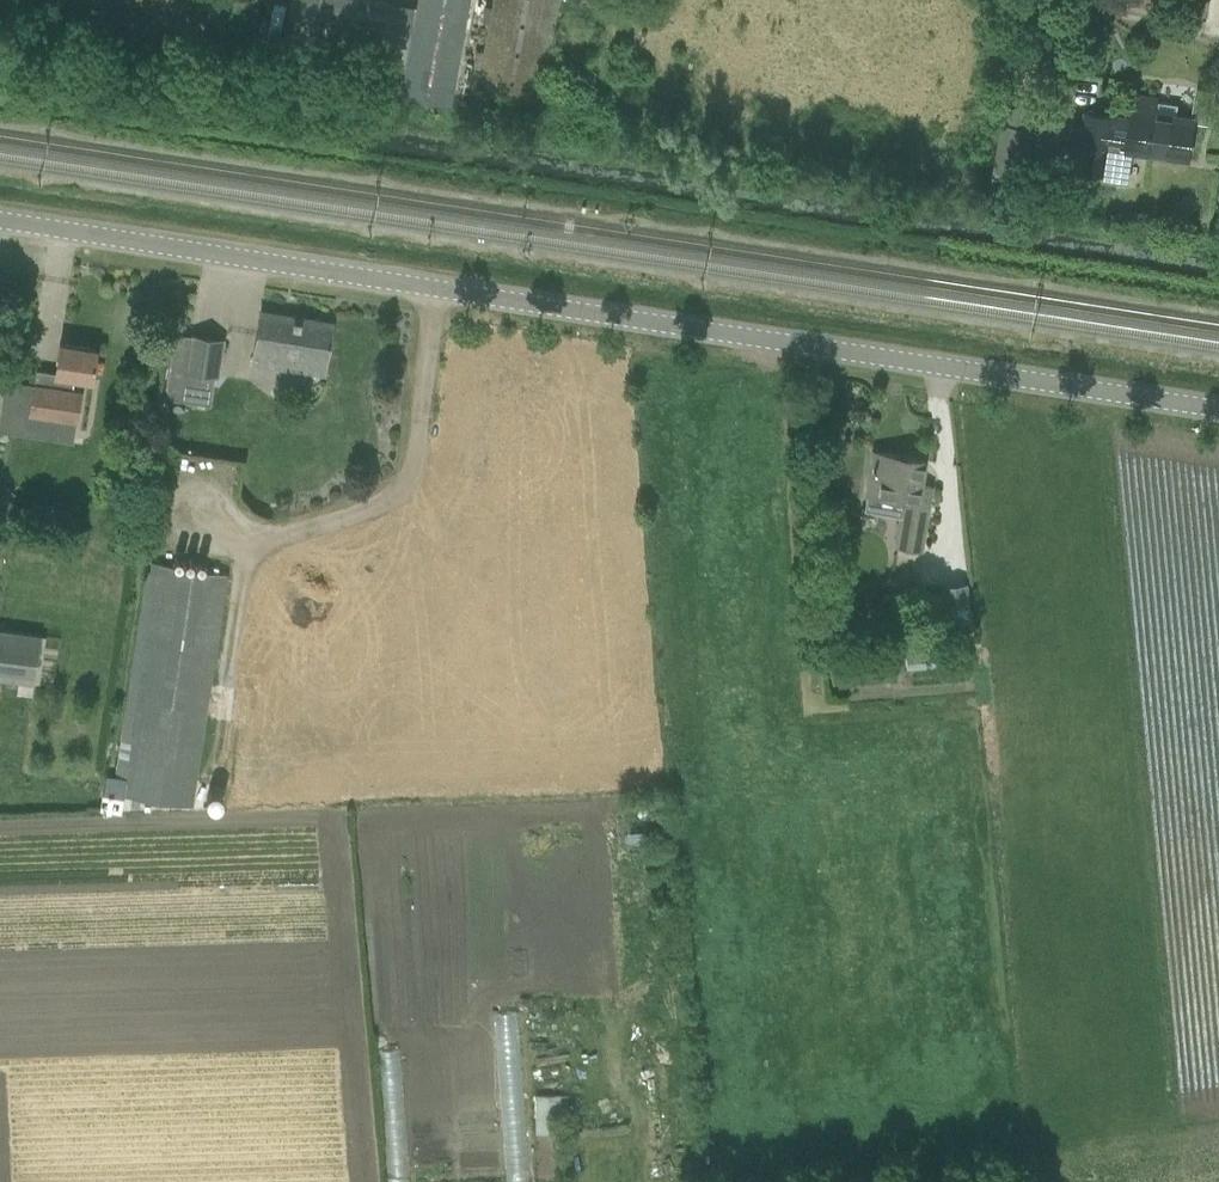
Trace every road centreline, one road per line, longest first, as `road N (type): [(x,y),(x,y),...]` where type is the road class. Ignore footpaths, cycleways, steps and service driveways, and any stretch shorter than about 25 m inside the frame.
road 1 (tertiary): [(1218,408),(0,222)]

